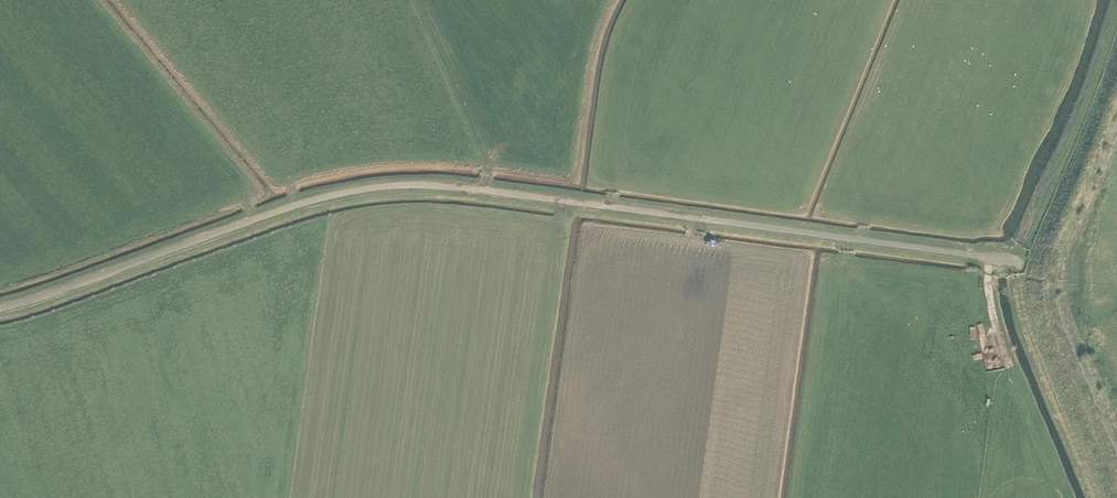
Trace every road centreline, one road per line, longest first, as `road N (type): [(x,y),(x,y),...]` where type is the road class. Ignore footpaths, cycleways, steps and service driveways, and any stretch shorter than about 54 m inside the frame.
road 1 (unclassified): [(0,308),(305,202),(397,186),(481,190),(1013,260)]

